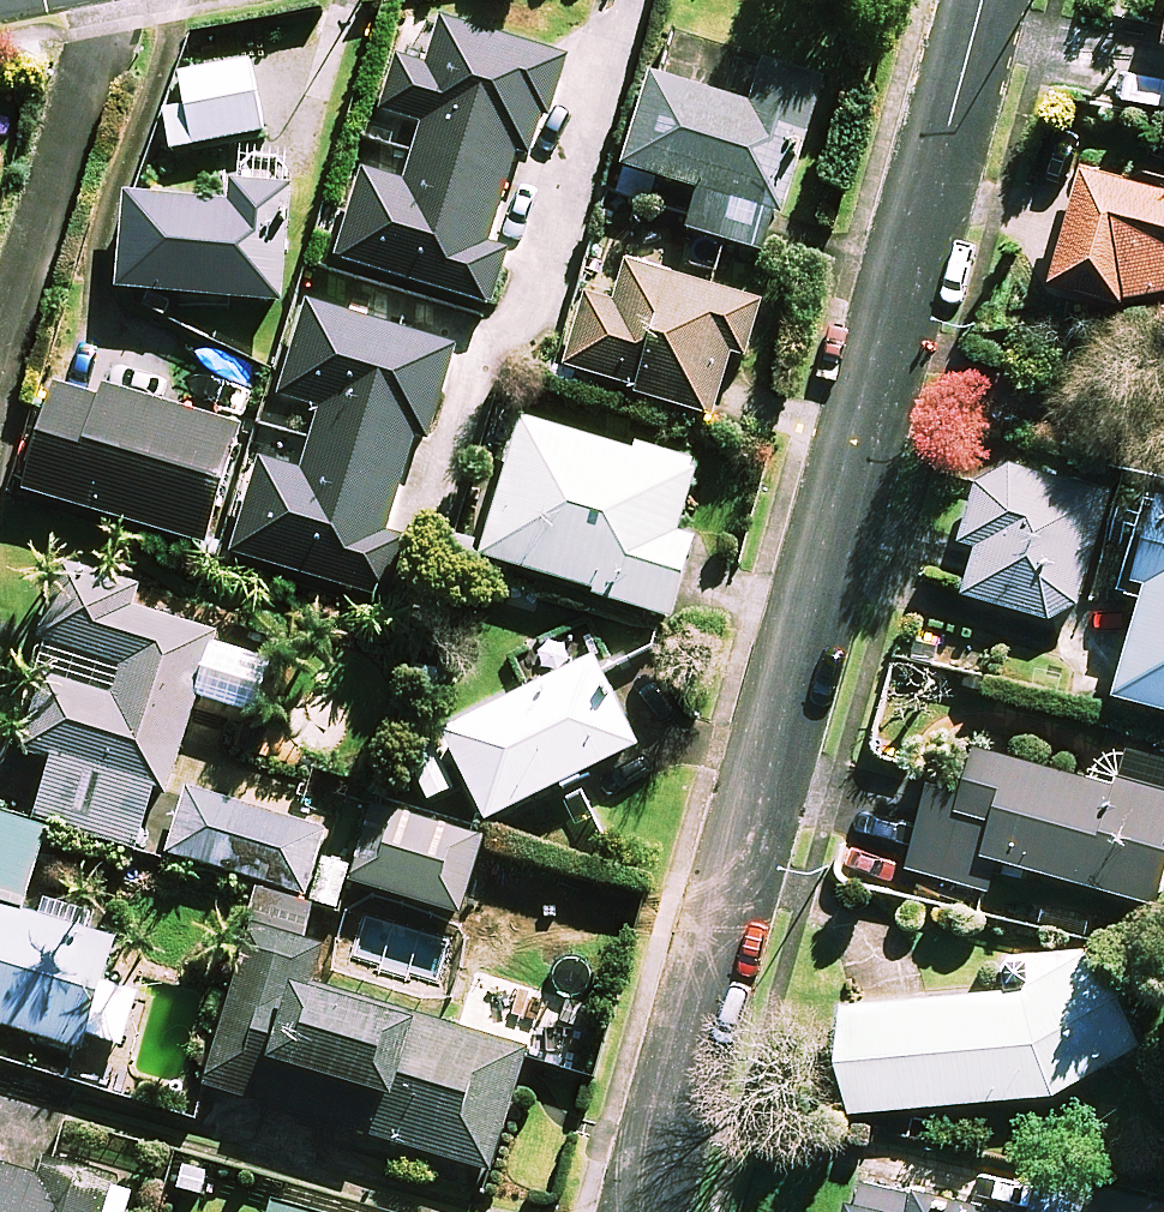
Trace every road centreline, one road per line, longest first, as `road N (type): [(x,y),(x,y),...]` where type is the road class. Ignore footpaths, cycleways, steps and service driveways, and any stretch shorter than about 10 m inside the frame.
road 1 (residential): [(637,1211),(980,0)]

